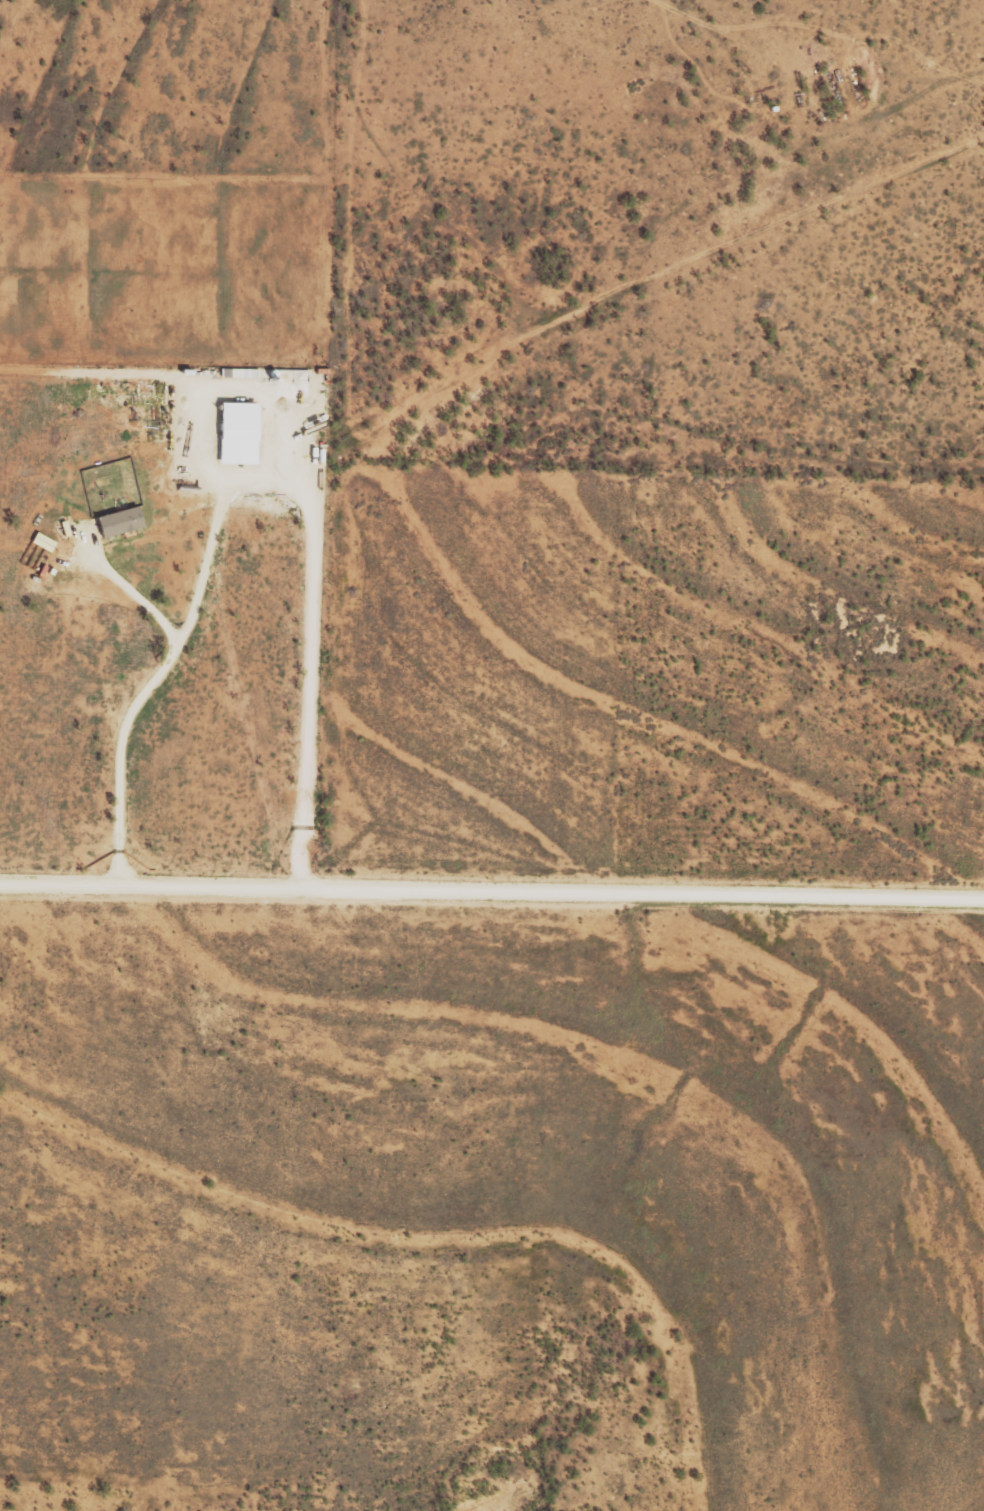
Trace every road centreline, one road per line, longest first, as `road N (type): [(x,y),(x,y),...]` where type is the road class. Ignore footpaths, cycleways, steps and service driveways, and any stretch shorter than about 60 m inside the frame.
road 1 (residential): [(983,896),(0,879)]
road 2 (track): [(111,881),(117,733),(185,620),(238,436)]
road 3 (track): [(584,313),(983,131)]
road 4 (track): [(176,638),(82,548),(75,524)]

